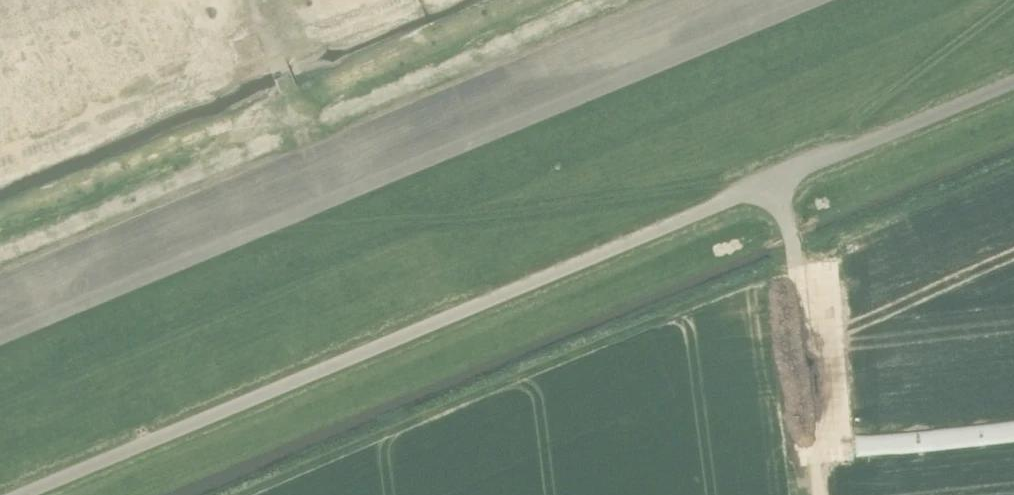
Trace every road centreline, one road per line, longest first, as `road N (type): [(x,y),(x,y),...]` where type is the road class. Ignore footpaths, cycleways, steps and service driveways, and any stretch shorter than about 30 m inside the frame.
road 1 (track): [(0,335),(822,0)]
road 2 (track): [(779,176),(253,232)]
road 3 (track): [(826,494),(779,176)]
road 4 (track): [(779,176),(1004,0)]

